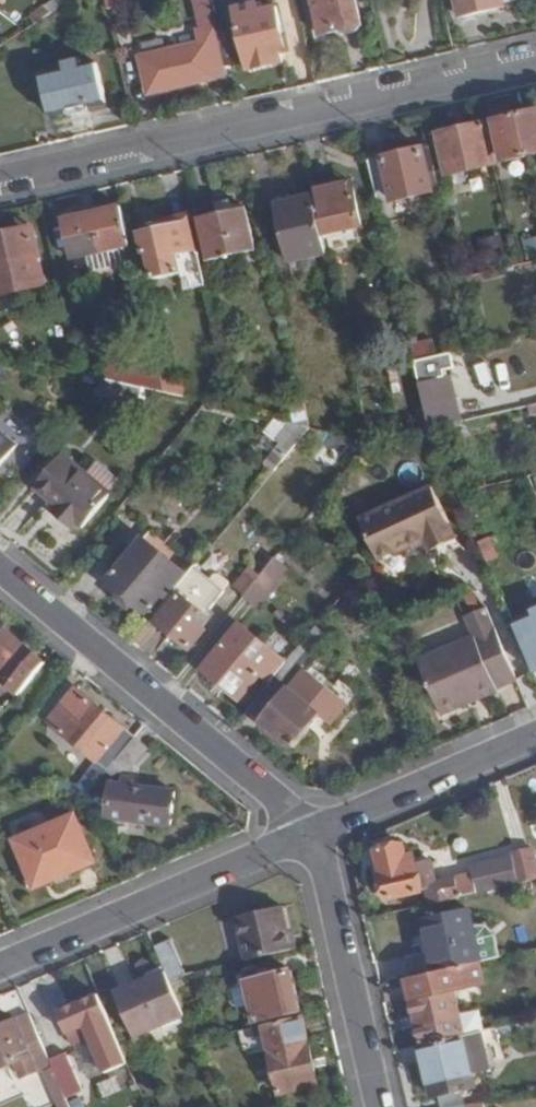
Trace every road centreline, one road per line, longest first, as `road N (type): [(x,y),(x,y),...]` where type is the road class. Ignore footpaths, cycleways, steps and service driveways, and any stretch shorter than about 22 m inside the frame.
road 1 (residential): [(535,58),(0,183)]
road 2 (residential): [(0,570),(314,834)]
road 3 (residential): [(0,965),(314,834)]
road 4 (residential): [(314,834),(379,1106)]
road 5 (residential): [(314,834),(535,736)]

